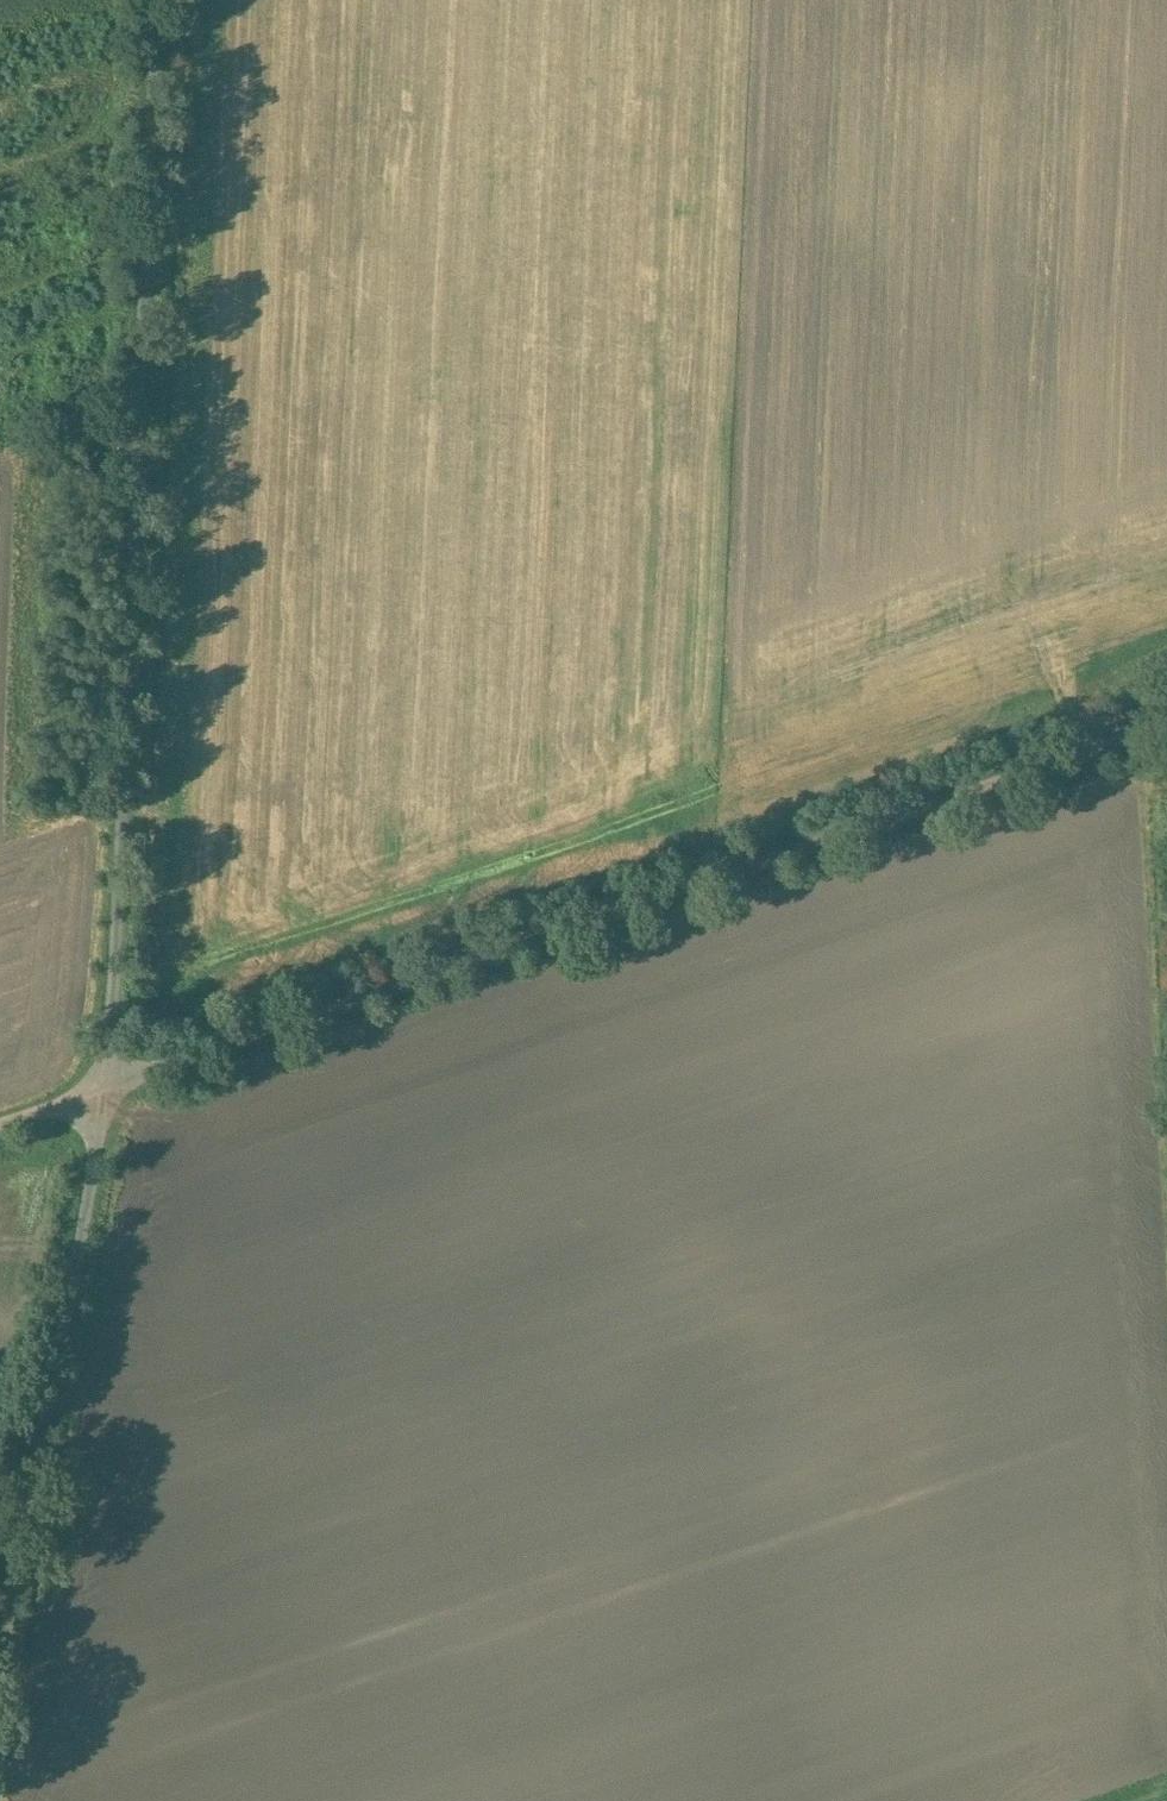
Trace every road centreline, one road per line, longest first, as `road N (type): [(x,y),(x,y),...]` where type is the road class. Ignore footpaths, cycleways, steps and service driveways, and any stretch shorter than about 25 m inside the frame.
road 1 (unclassified): [(1166,728),(104,1090)]
road 2 (unclassified): [(104,1090),(155,0)]
road 3 (unclassified): [(0,1662),(104,1090)]

